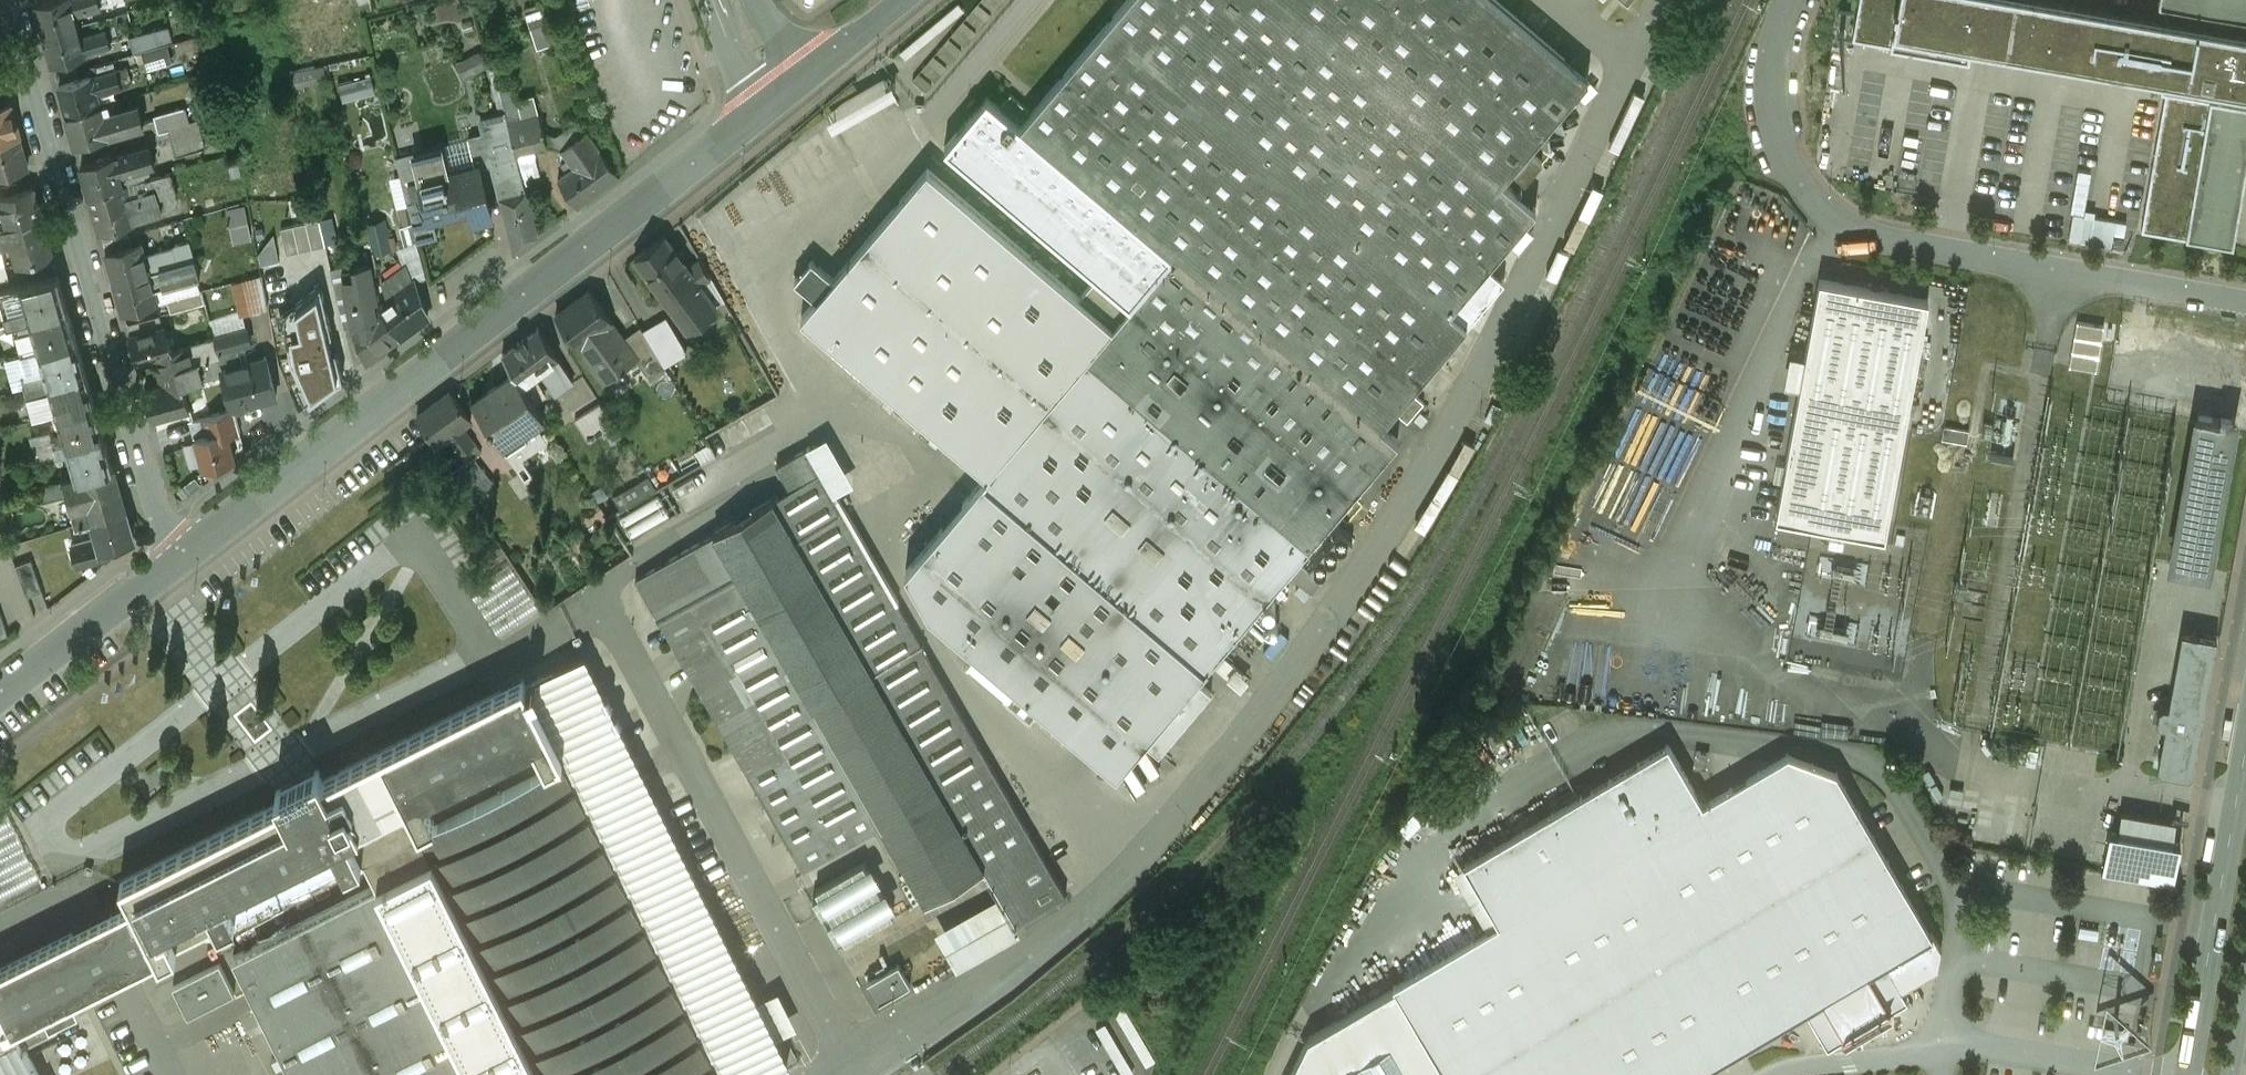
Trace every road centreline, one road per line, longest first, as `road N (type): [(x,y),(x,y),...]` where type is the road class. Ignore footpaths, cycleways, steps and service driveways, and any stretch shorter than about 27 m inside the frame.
road 1 (tertiary): [(170,565),(782,95)]
road 2 (residential): [(15,0),(170,565)]
road 3 (secondary): [(2245,755),(2187,1074)]
road 4 (tertiary): [(0,698),(170,565)]
road 5 (tertiary): [(782,95),(899,0)]

